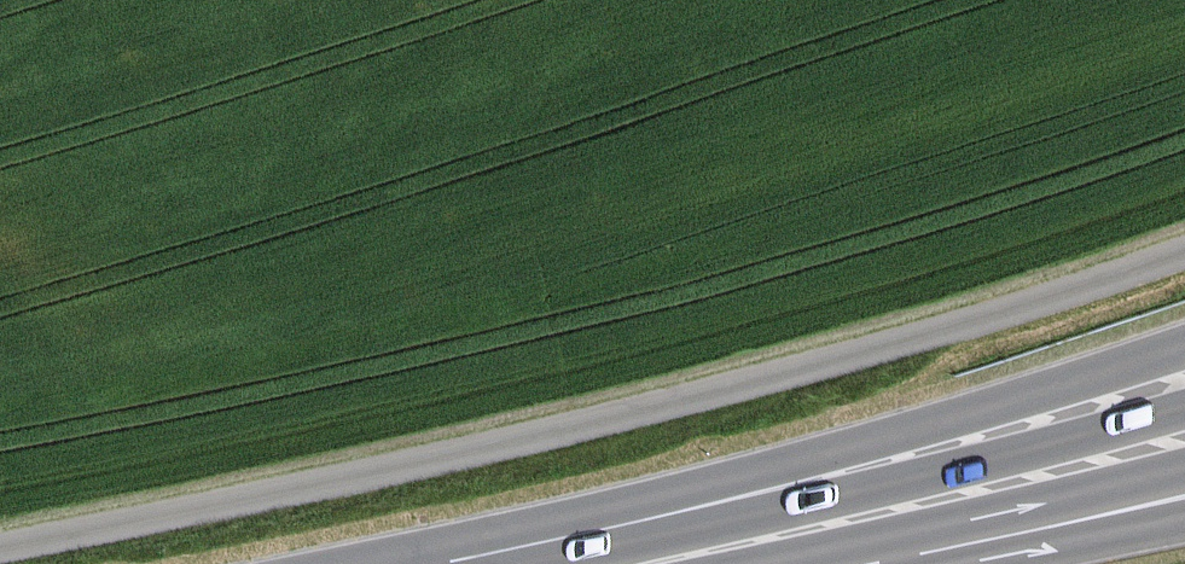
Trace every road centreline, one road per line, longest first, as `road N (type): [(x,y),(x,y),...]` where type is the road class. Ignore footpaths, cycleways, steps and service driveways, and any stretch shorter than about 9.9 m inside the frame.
road 1 (track): [(1184,251),(430,472),(0,555)]
road 2 (primary): [(1184,343),(546,563)]
road 3 (primary): [(1184,408),(607,563)]
road 4 (primary): [(740,563),(932,532),(1184,465)]
road 5 (primary): [(995,563),(1184,526)]

